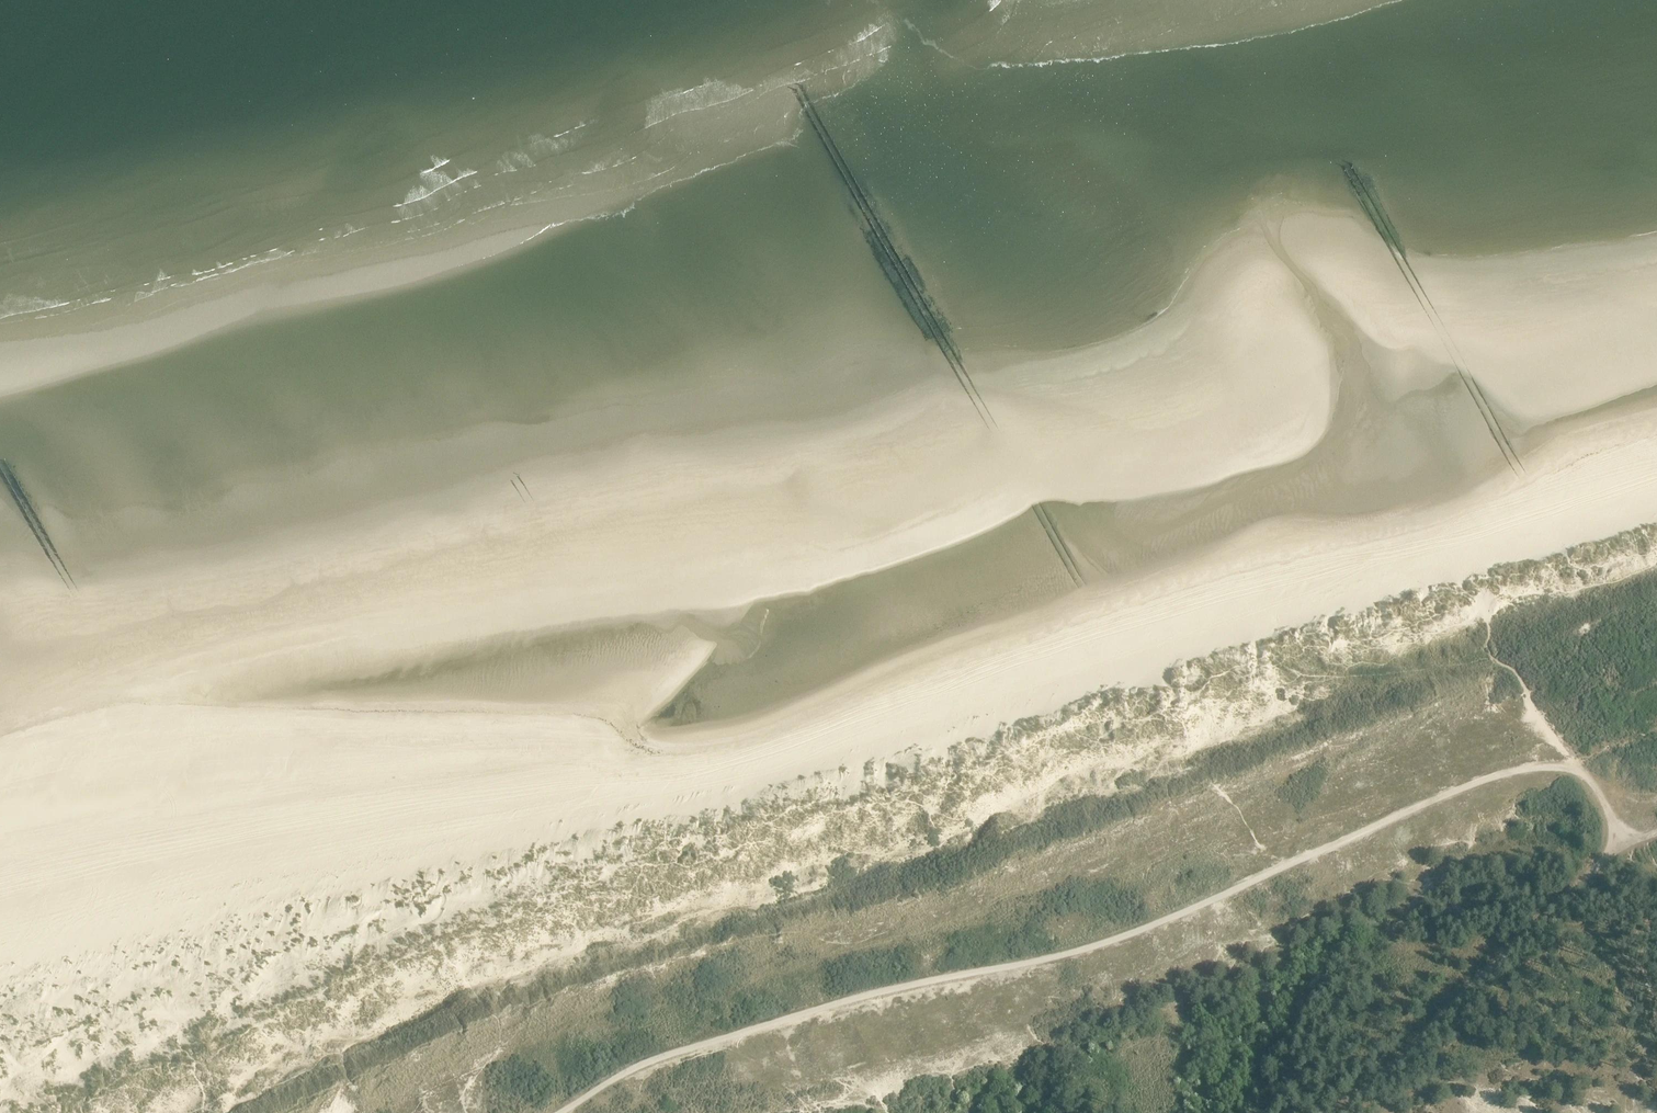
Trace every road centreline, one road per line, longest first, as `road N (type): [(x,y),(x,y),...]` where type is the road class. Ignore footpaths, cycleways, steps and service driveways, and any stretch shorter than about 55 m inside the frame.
road 1 (track): [(1580,766),(1526,770),(1421,801),(1213,903),(1087,950),(821,1010),(629,1070),(561,1112)]
road 2 (track): [(1625,837),(1504,953)]

